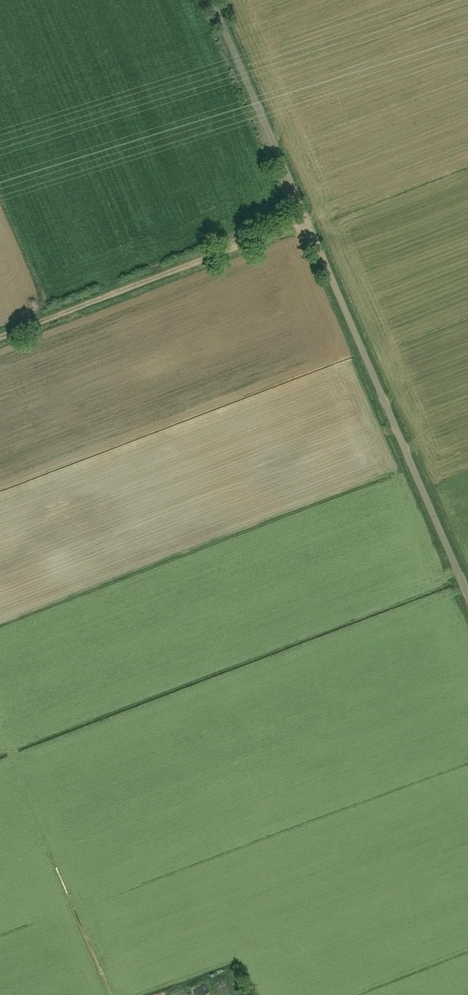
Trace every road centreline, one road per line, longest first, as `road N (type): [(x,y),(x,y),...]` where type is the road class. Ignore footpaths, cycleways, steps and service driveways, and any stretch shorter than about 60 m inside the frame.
road 1 (unclassified): [(467,597),(212,0)]
road 2 (track): [(0,336),(304,216)]

